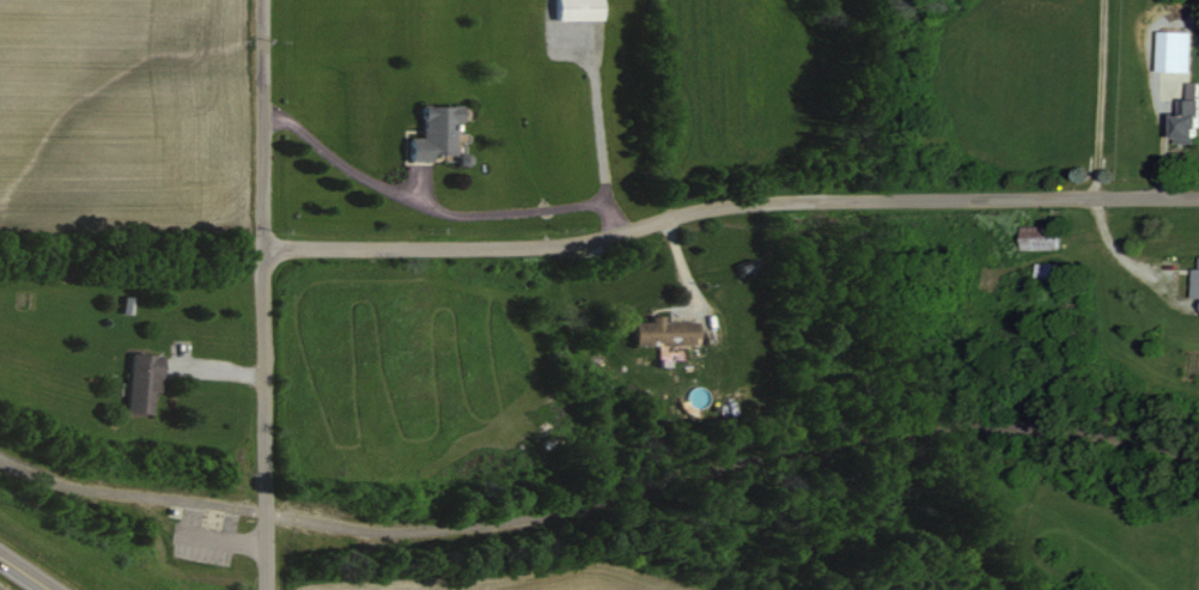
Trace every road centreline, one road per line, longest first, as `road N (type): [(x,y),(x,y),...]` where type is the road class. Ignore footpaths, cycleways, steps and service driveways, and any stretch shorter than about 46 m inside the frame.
road 1 (residential): [(260,244),(535,244),(702,207),(786,200),(1198,196)]
road 2 (residential): [(264,589),(258,0)]

